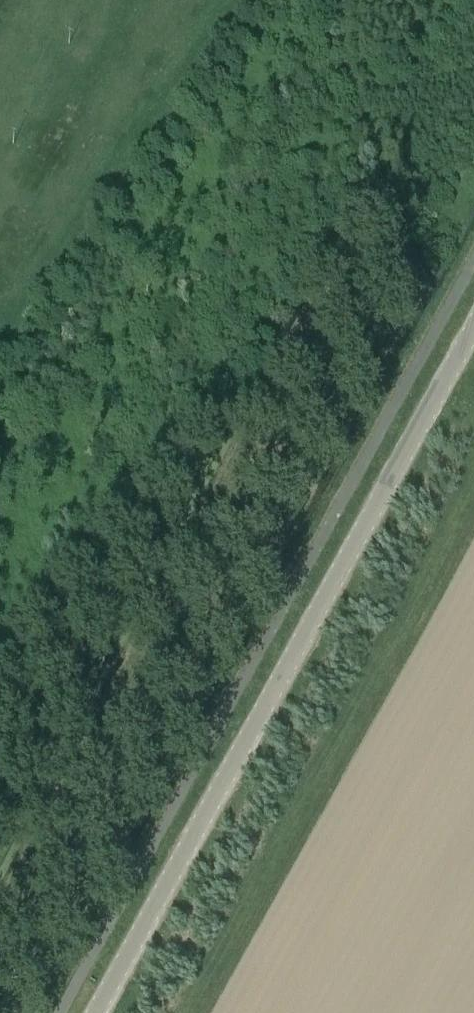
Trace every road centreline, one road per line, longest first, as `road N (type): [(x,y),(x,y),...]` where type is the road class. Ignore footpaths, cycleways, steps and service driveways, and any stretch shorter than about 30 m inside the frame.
road 1 (tertiary): [(97,1012),(473,329)]
road 2 (track): [(323,764),(473,485)]

